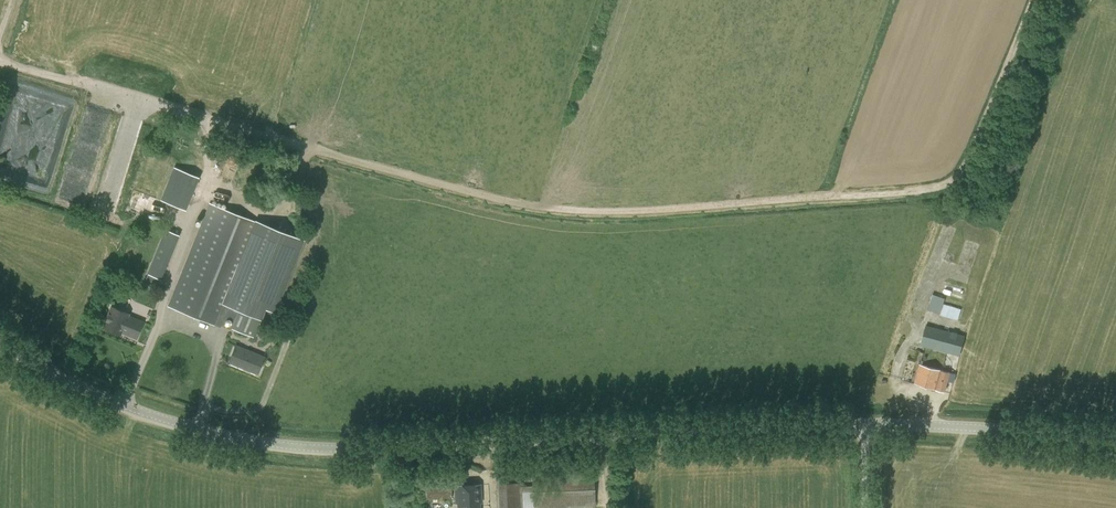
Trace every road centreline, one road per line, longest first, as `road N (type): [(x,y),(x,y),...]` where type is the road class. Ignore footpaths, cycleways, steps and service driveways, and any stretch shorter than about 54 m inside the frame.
road 1 (track): [(1032,0),(966,162),(945,185),(651,211),(512,202),(25,70),(0,52)]
road 2 (unclassified): [(0,339),(164,421),(325,447),(865,423)]
road 3 (unclassified): [(865,423),(1115,437)]

